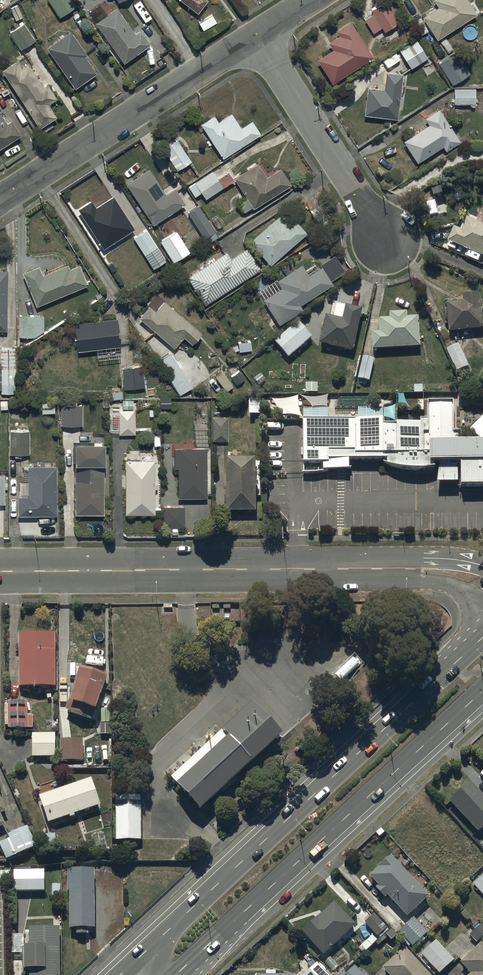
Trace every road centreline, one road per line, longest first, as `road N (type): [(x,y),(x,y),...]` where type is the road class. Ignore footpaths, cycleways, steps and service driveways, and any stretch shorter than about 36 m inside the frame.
road 1 (primary): [(133,964),(482,635)]
road 2 (primary): [(482,688),(173,974)]
road 3 (secondary): [(401,568),(0,571)]
road 4 (residential): [(0,200),(256,38)]
road 5 (residential): [(256,38),(386,240)]

